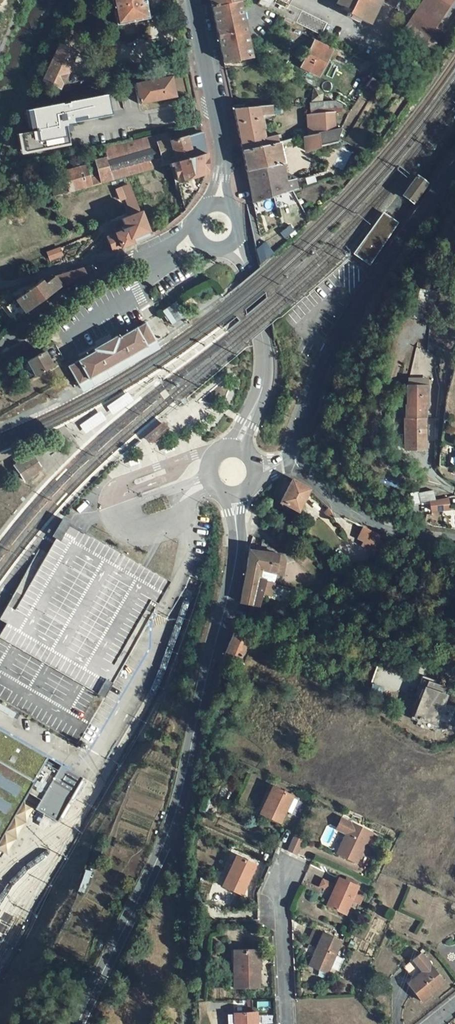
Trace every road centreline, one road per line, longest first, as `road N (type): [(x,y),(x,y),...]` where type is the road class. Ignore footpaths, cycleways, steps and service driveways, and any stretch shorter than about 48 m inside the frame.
road 1 (tertiary): [(237,528),(233,577),(171,840),(81,1023)]
road 2 (tertiary): [(454,176),(351,314),(298,426),(293,456)]
road 3 (unclassified): [(0,353),(98,278),(130,262),(164,260)]
road 4 (unclassified): [(454,539),(355,517),(293,456)]
road 5 (tertiary): [(221,164),(191,0)]
road 6 (residential): [(292,874),(274,912),(282,1023)]

